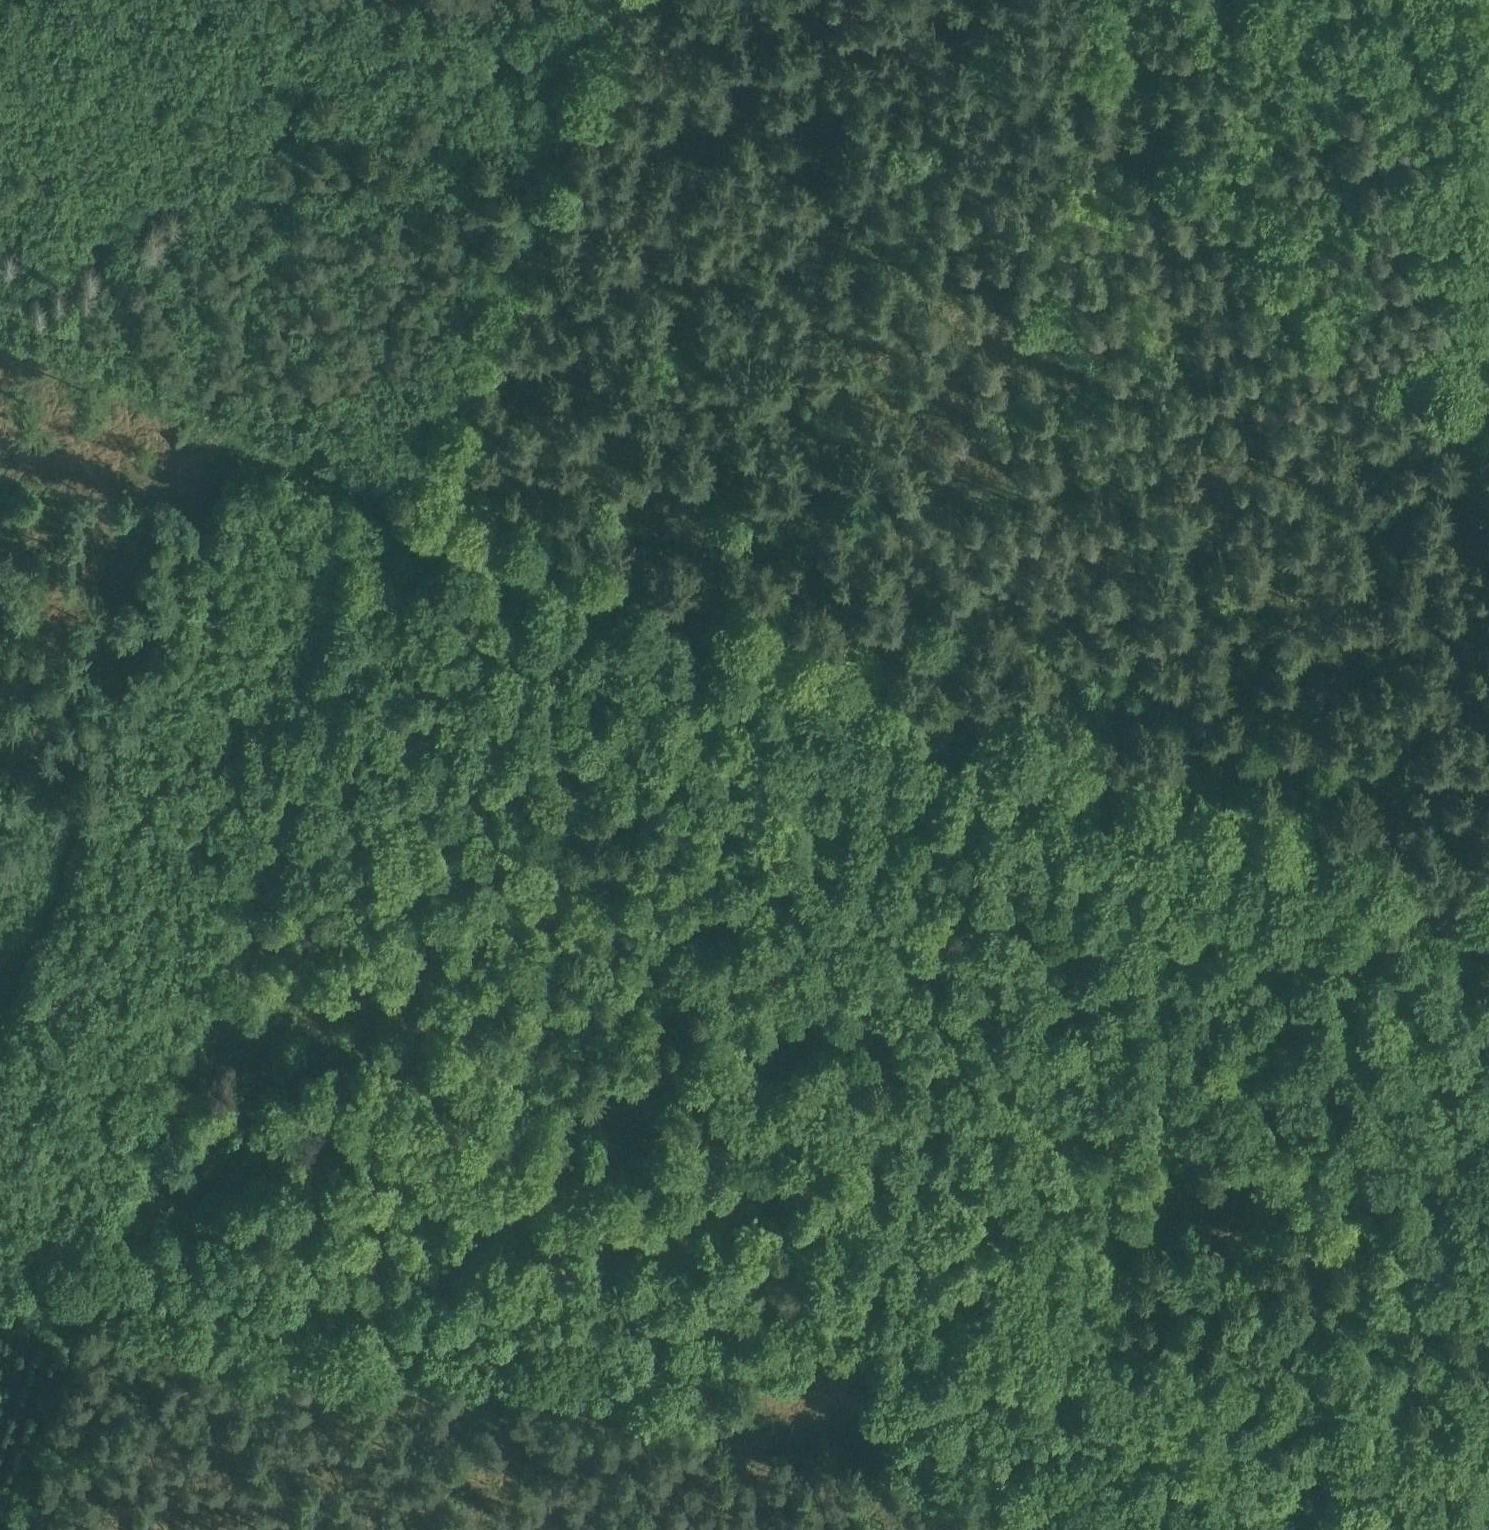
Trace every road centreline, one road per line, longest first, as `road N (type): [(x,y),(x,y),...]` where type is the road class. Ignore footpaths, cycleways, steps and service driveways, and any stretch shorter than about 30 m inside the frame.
road 1 (track): [(1488,914),(393,488)]
road 2 (track): [(0,1514),(393,488)]
road 3 (track): [(393,488),(589,0)]
road 4 (track): [(393,488),(0,330)]

